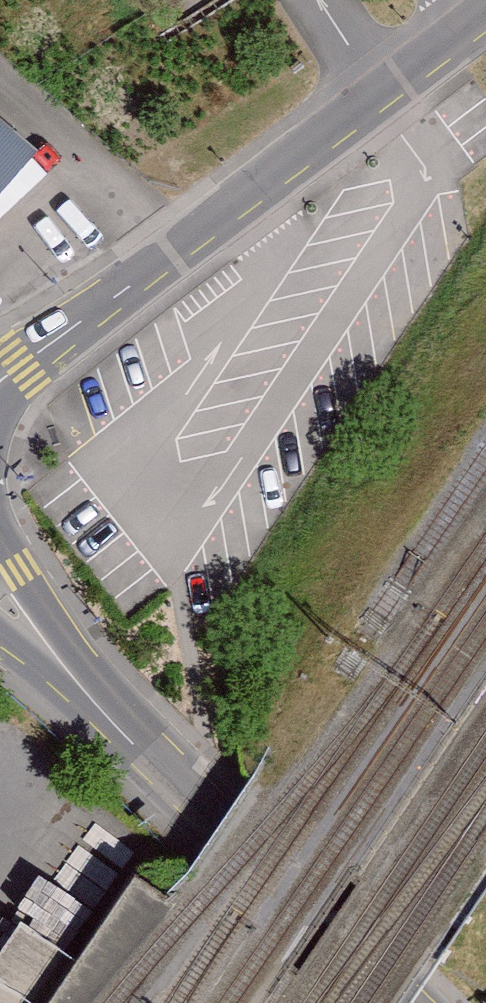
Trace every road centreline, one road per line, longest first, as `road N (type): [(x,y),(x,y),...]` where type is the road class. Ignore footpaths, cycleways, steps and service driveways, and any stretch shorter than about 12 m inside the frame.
road 1 (unclassified): [(90,314),(485,16)]
road 2 (tertiary): [(397,1002),(105,713)]
road 3 (tertiary): [(105,713),(0,548)]
road 4 (unclassified): [(0,412),(90,314)]
road 5 (tertiary): [(0,634),(105,713)]

